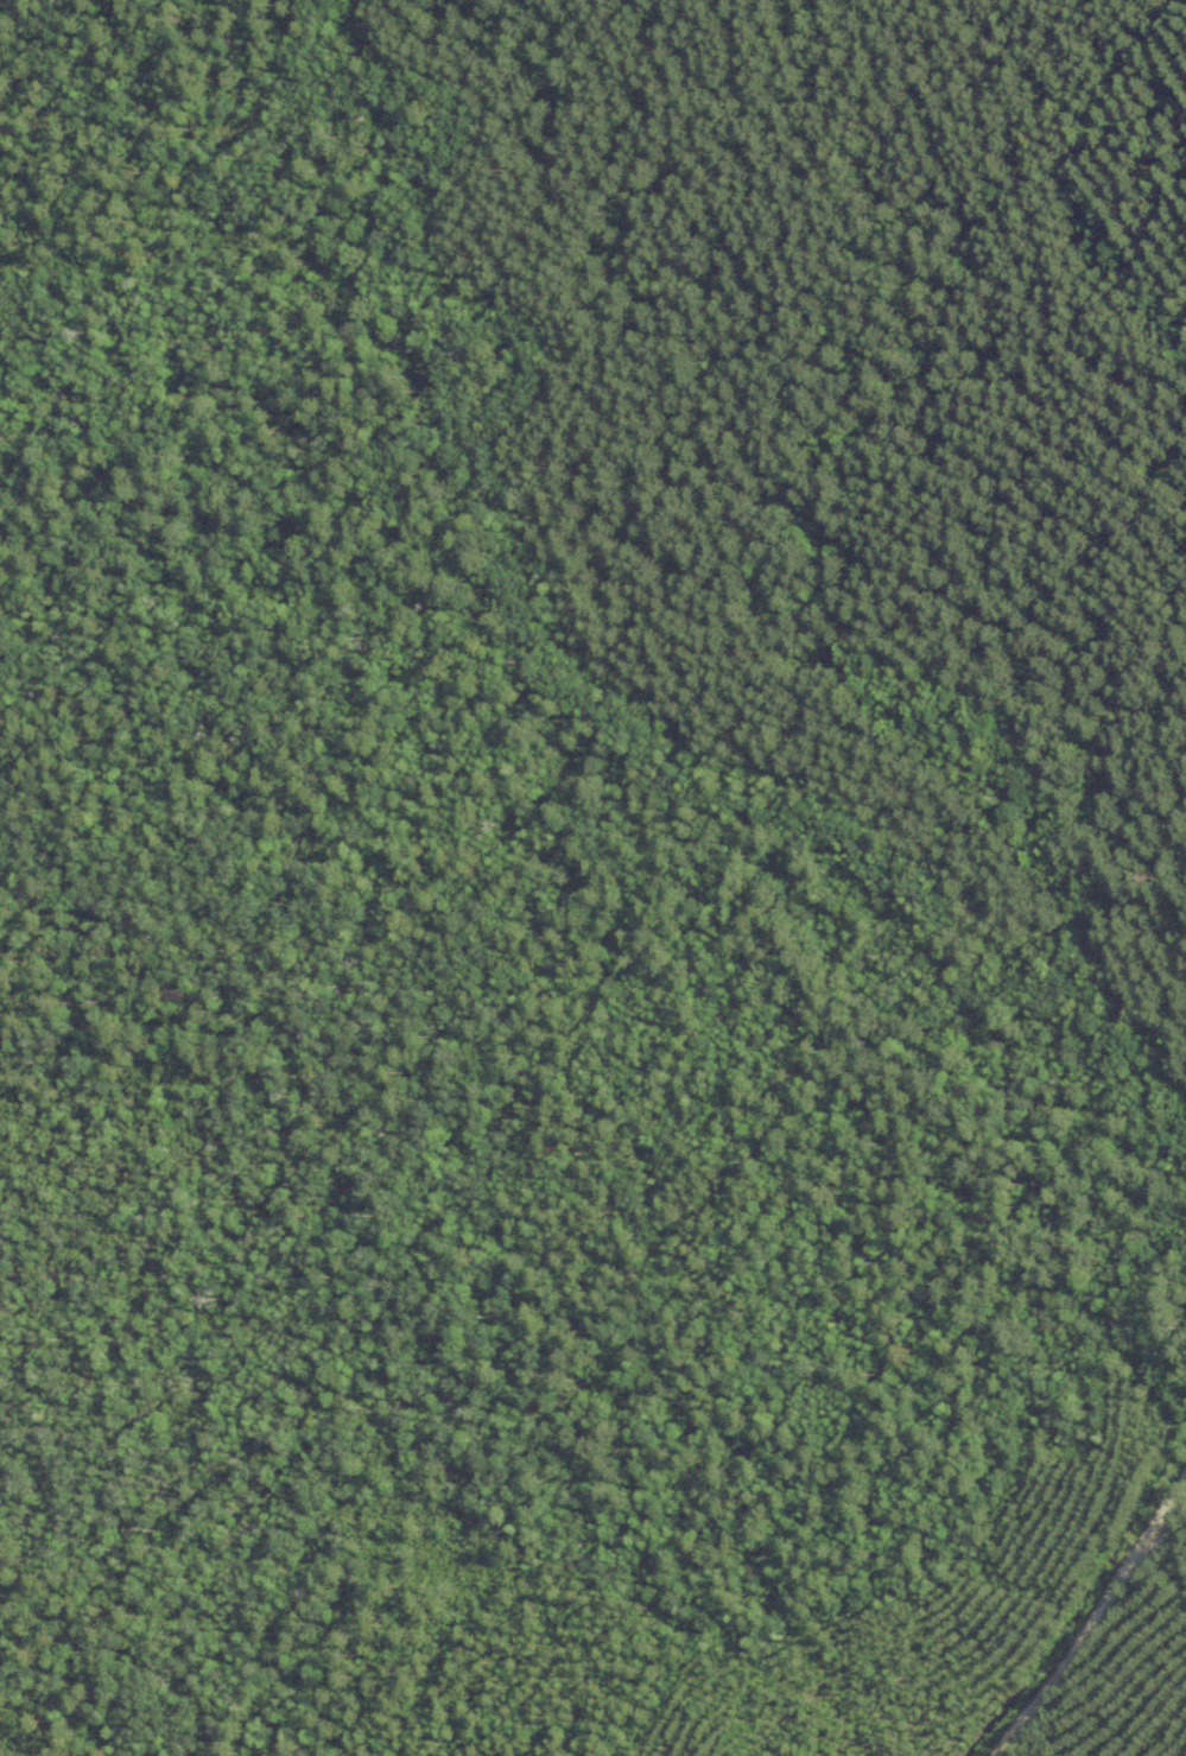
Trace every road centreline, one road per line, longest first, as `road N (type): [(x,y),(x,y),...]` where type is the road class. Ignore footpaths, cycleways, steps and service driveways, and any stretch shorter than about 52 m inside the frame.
road 1 (track): [(1185,1486),(1003,1755)]

